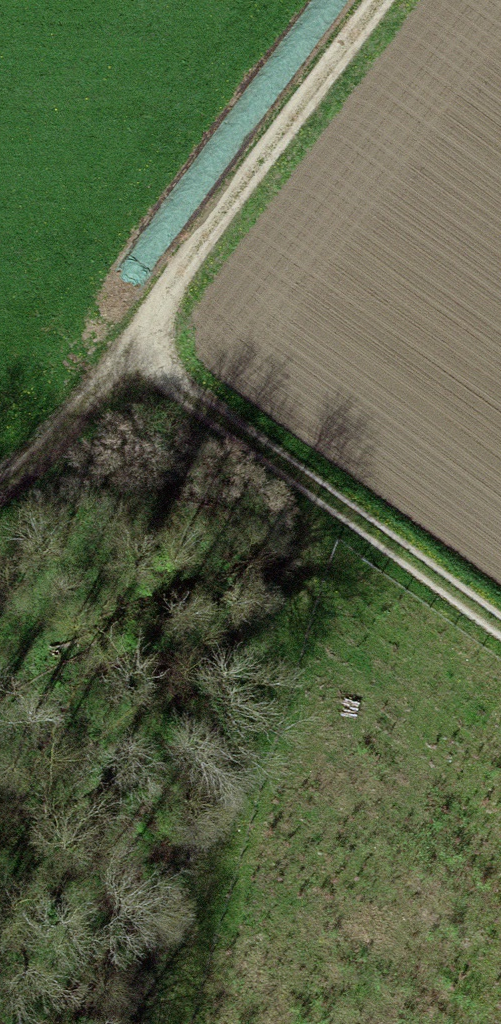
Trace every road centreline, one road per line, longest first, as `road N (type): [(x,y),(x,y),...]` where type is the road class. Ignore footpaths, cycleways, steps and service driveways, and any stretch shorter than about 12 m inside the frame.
road 1 (track): [(388,0),(129,353),(500,620)]
road 2 (track): [(334,498),(127,1023)]
road 3 (track): [(0,467),(26,453),(129,353)]

